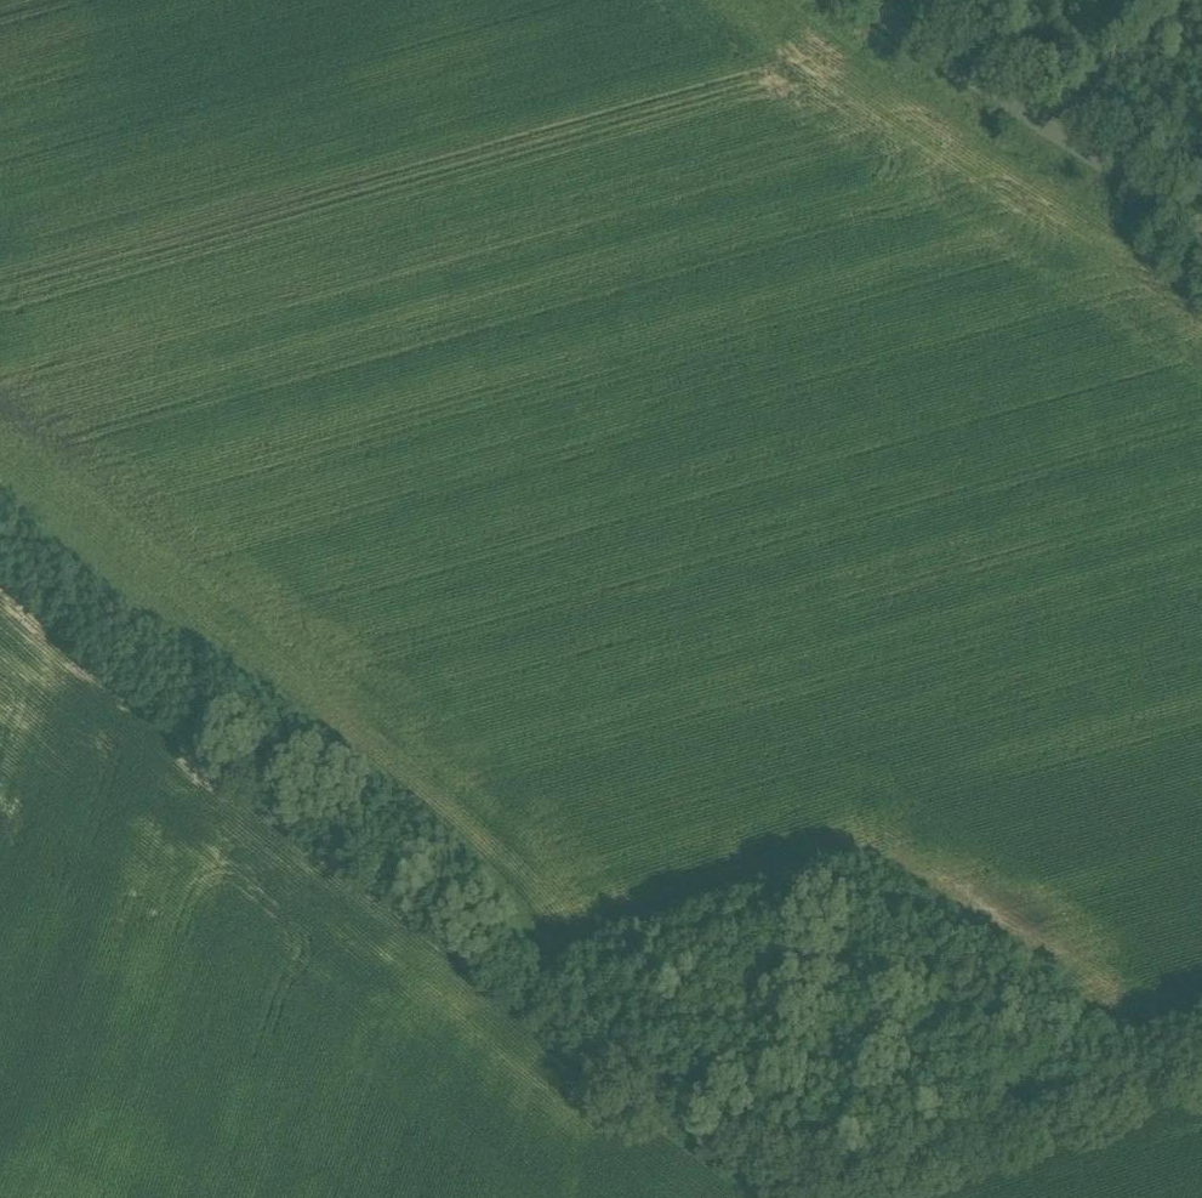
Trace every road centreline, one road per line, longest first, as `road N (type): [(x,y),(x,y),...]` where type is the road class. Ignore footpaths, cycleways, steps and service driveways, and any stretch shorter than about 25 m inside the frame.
road 1 (residential): [(1201,227),(864,0)]

